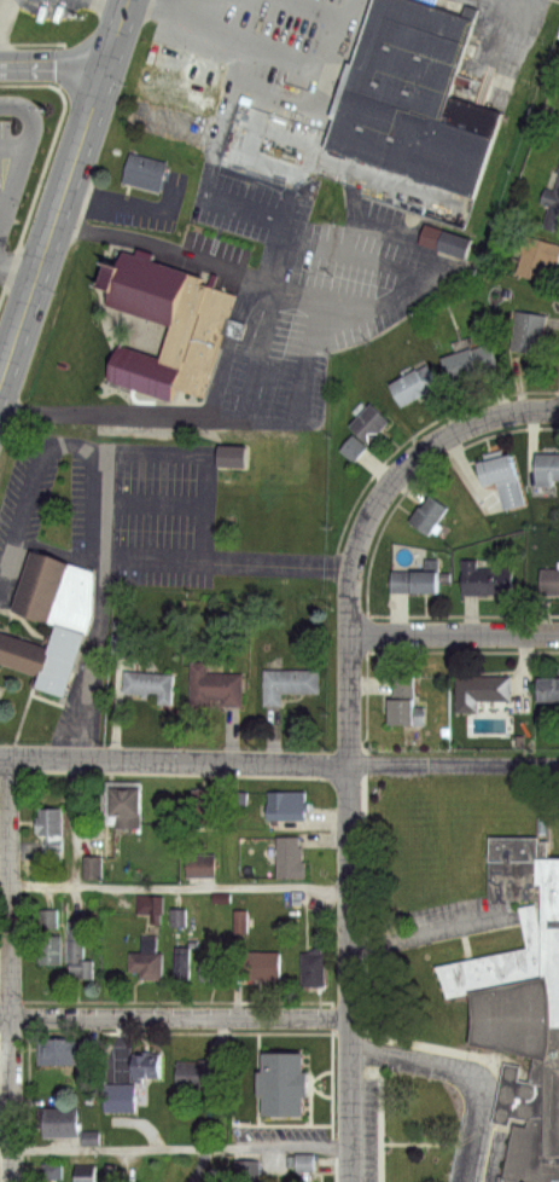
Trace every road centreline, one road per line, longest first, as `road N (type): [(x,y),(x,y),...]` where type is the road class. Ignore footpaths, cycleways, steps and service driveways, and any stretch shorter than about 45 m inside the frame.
road 1 (residential): [(350,1181),(350,636)]
road 2 (residential): [(15,1181),(11,758)]
road 3 (primary): [(0,392),(131,0)]
road 4 (residential): [(349,764),(0,758)]
road 5 (residential): [(349,1016),(0,1020)]
road 6 (residential): [(350,636),(360,543),(397,476),(466,427),(558,410)]
road 7 (residential): [(350,636),(558,635)]

